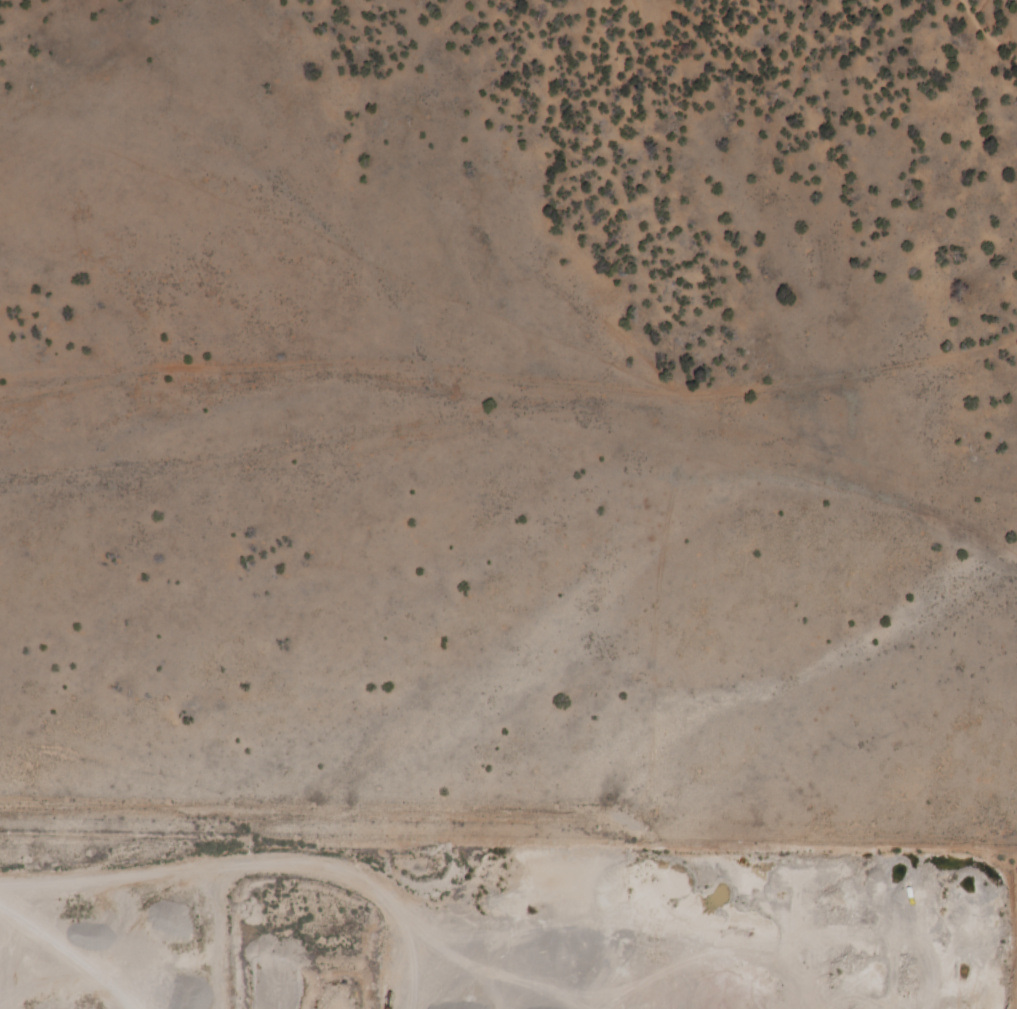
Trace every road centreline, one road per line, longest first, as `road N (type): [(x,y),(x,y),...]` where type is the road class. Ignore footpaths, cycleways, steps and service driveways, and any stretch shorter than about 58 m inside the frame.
road 1 (residential): [(1016,362),(657,399),(230,373),(0,409)]

